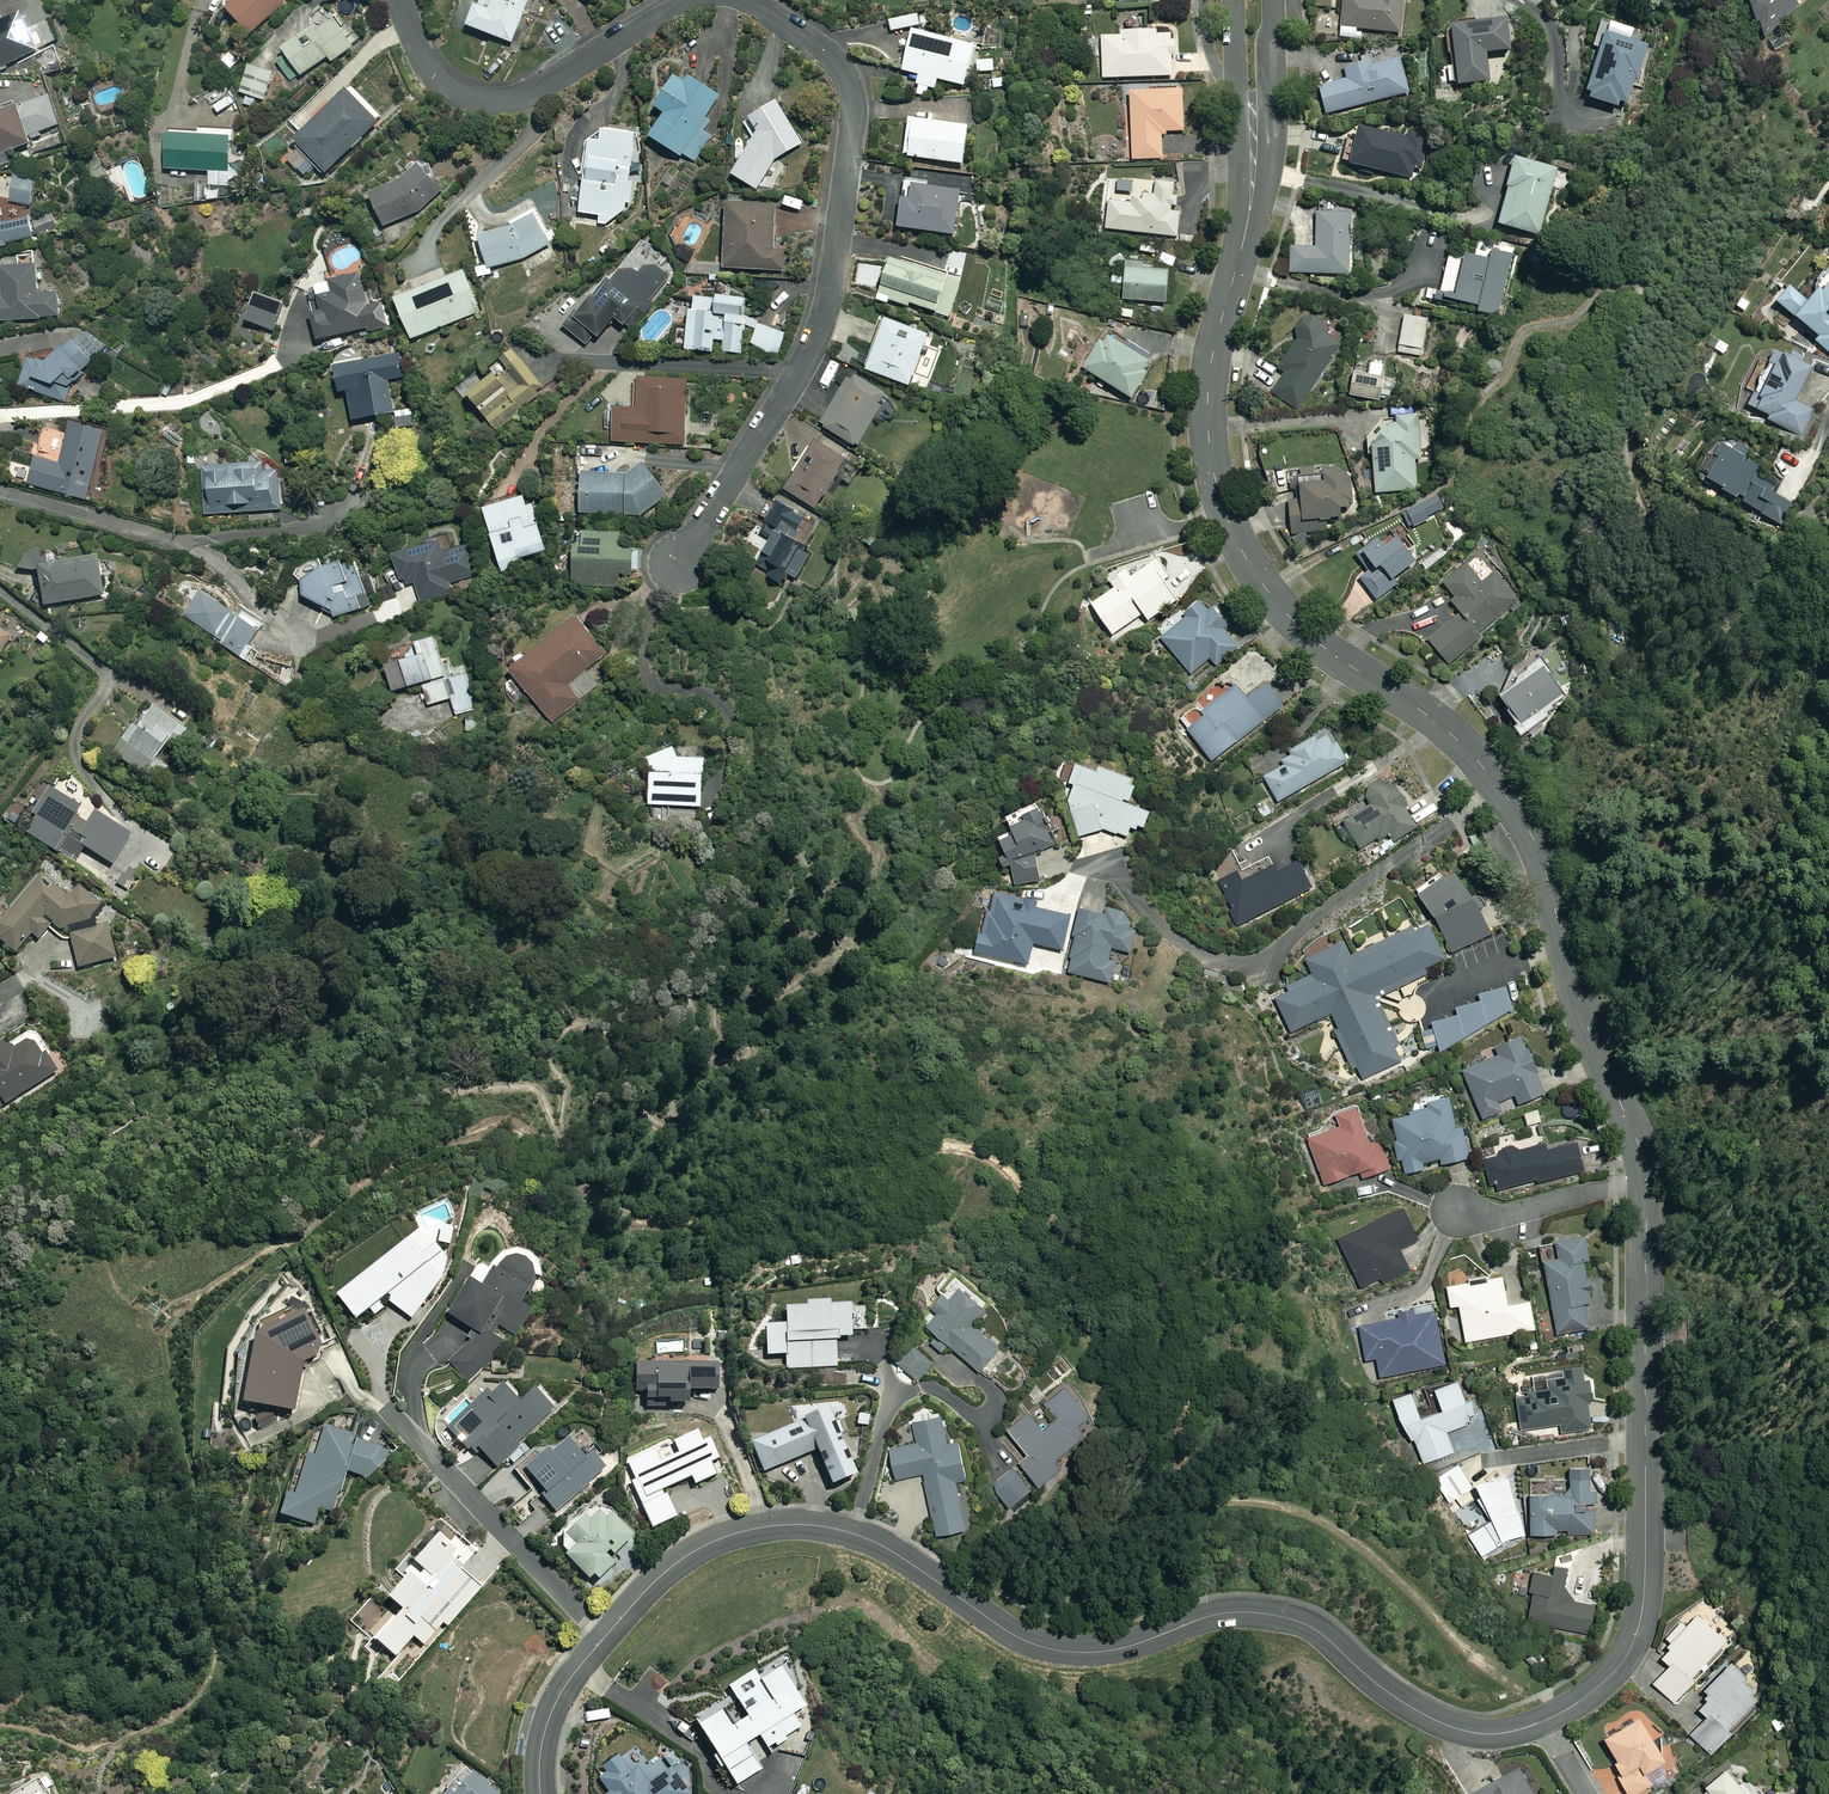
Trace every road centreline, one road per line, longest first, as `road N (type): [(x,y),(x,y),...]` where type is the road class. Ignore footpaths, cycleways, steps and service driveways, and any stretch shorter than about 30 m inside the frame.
road 1 (residential): [(1249,204),(1210,365),(1208,434),(1226,516),(1257,577),(1287,614),(1453,736),(1506,796),(1546,873),(1588,1030),(1644,1161),(1645,1557),(1635,1638),(1604,1681),(1547,1719),(1470,1732),(1410,1706),(1327,1638),(1288,1617),(1220,1614),(1109,1650),(1049,1649),(999,1626),(873,1540),(783,1525),(711,1542),(684,1558),(605,1636),(555,1703),(538,1766),(540,1793)]
road 2 (residential): [(751,0),(832,57),(853,116),(819,334),(678,566)]
road 3 (residential): [(399,0),(436,80),(474,100),(494,101),(541,87),(682,0)]
road 4 (residential): [(1273,0),(1272,113),(1249,204)]
road 5 (residential): [(1249,204),(1234,0)]

